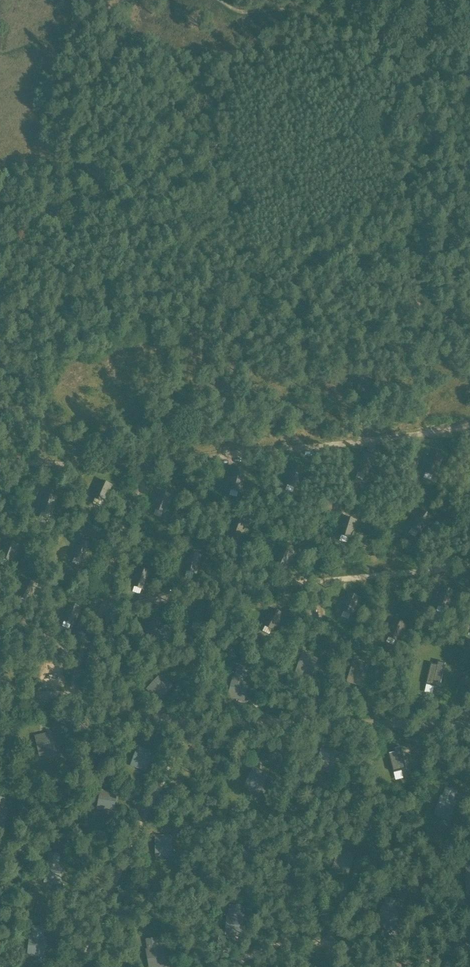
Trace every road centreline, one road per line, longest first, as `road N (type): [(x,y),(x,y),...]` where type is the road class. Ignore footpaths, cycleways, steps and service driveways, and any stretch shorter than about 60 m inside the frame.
road 1 (track): [(242,11),(221,73),(229,190),(247,277),(469,359)]
road 2 (track): [(222,0),(242,11),(277,7),(469,42)]

